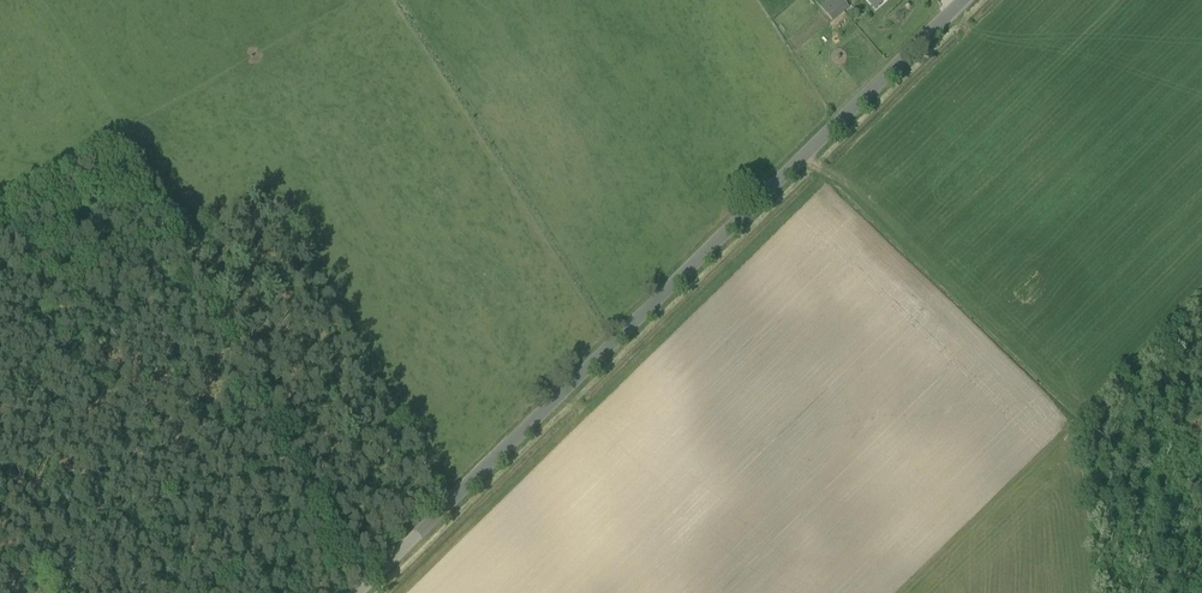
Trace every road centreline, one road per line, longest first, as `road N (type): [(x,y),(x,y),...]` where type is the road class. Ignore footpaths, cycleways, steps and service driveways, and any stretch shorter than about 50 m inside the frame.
road 1 (unclassified): [(358,592),(968,0)]

